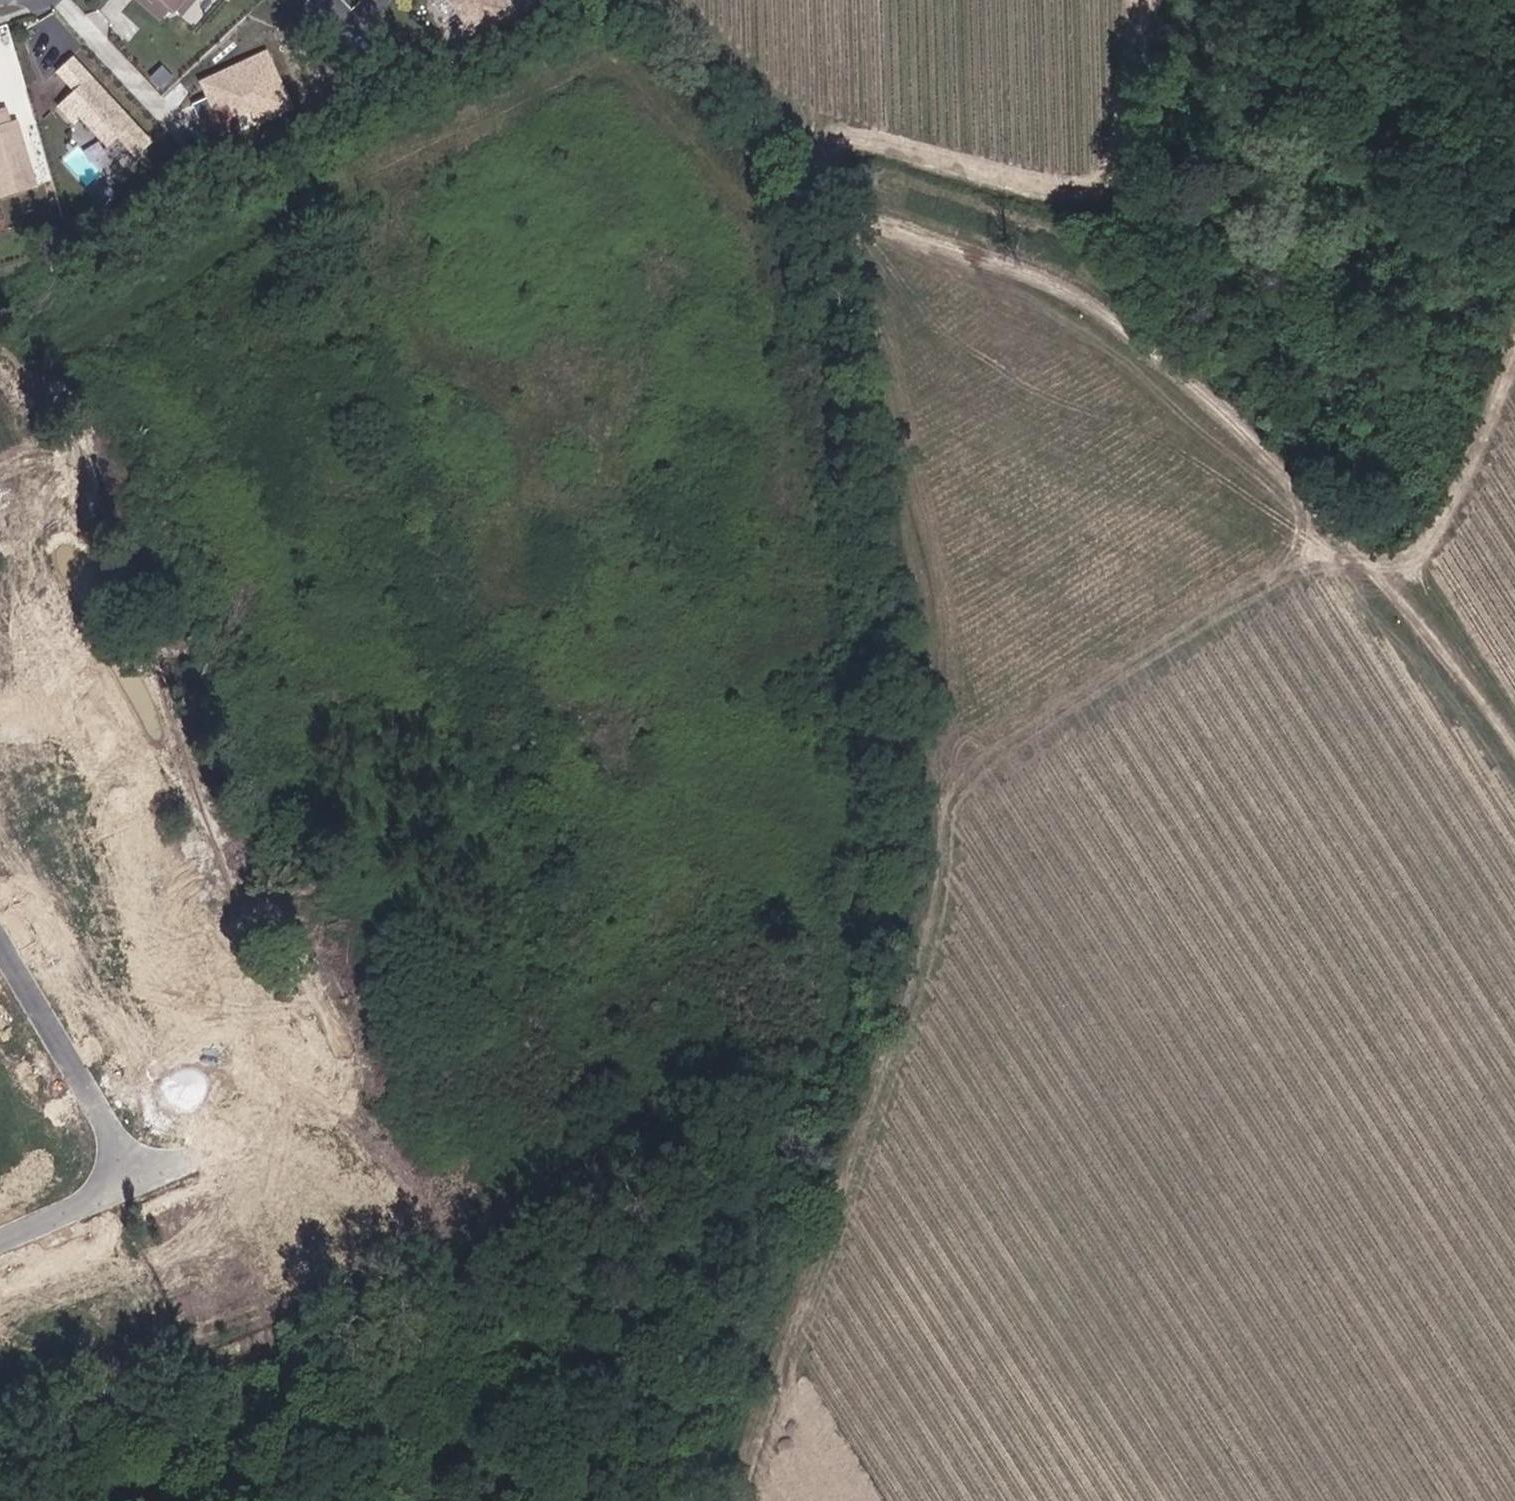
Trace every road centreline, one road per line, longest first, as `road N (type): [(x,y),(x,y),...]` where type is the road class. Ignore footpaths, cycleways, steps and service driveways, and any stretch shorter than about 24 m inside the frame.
road 1 (residential): [(0,1241),(100,1195),(124,1170),(0,940)]

